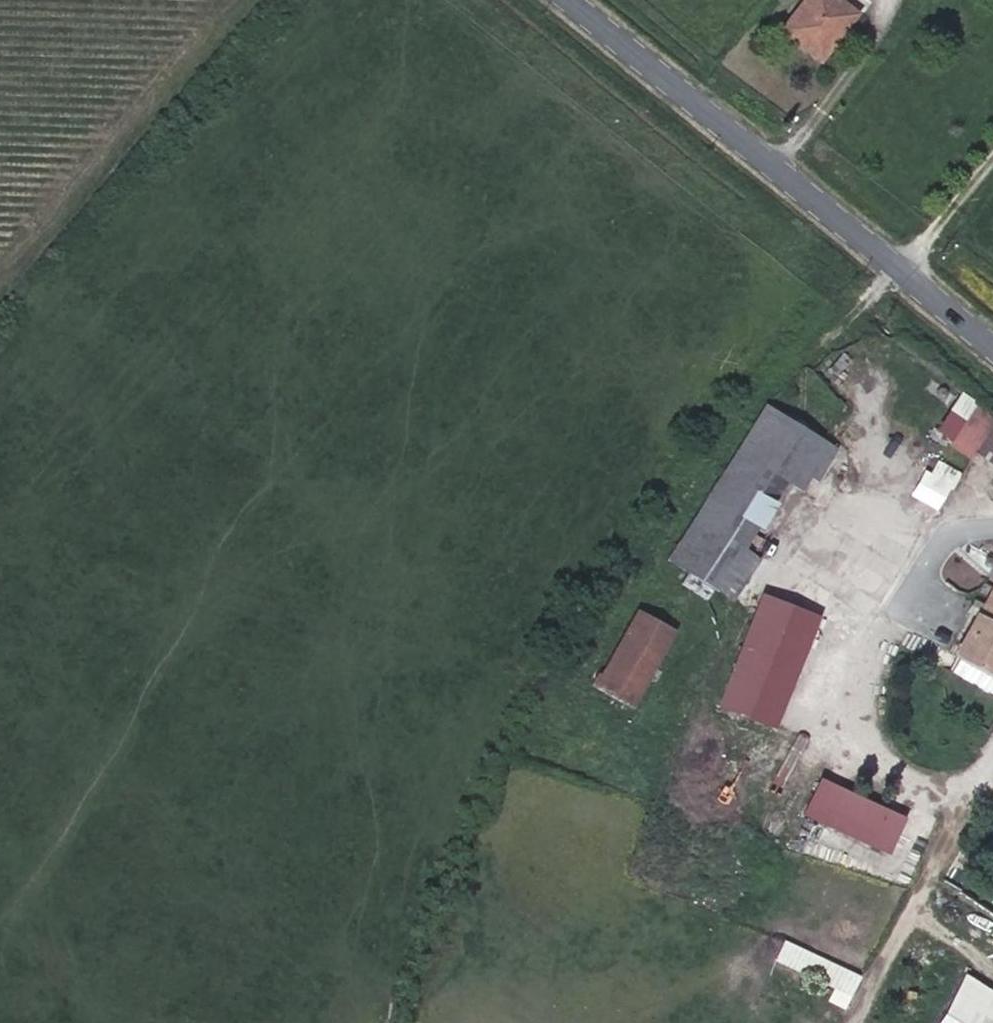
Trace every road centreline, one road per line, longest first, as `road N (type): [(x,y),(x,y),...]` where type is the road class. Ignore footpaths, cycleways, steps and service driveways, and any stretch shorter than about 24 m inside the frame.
road 1 (tertiary): [(992,354),(563,0)]

